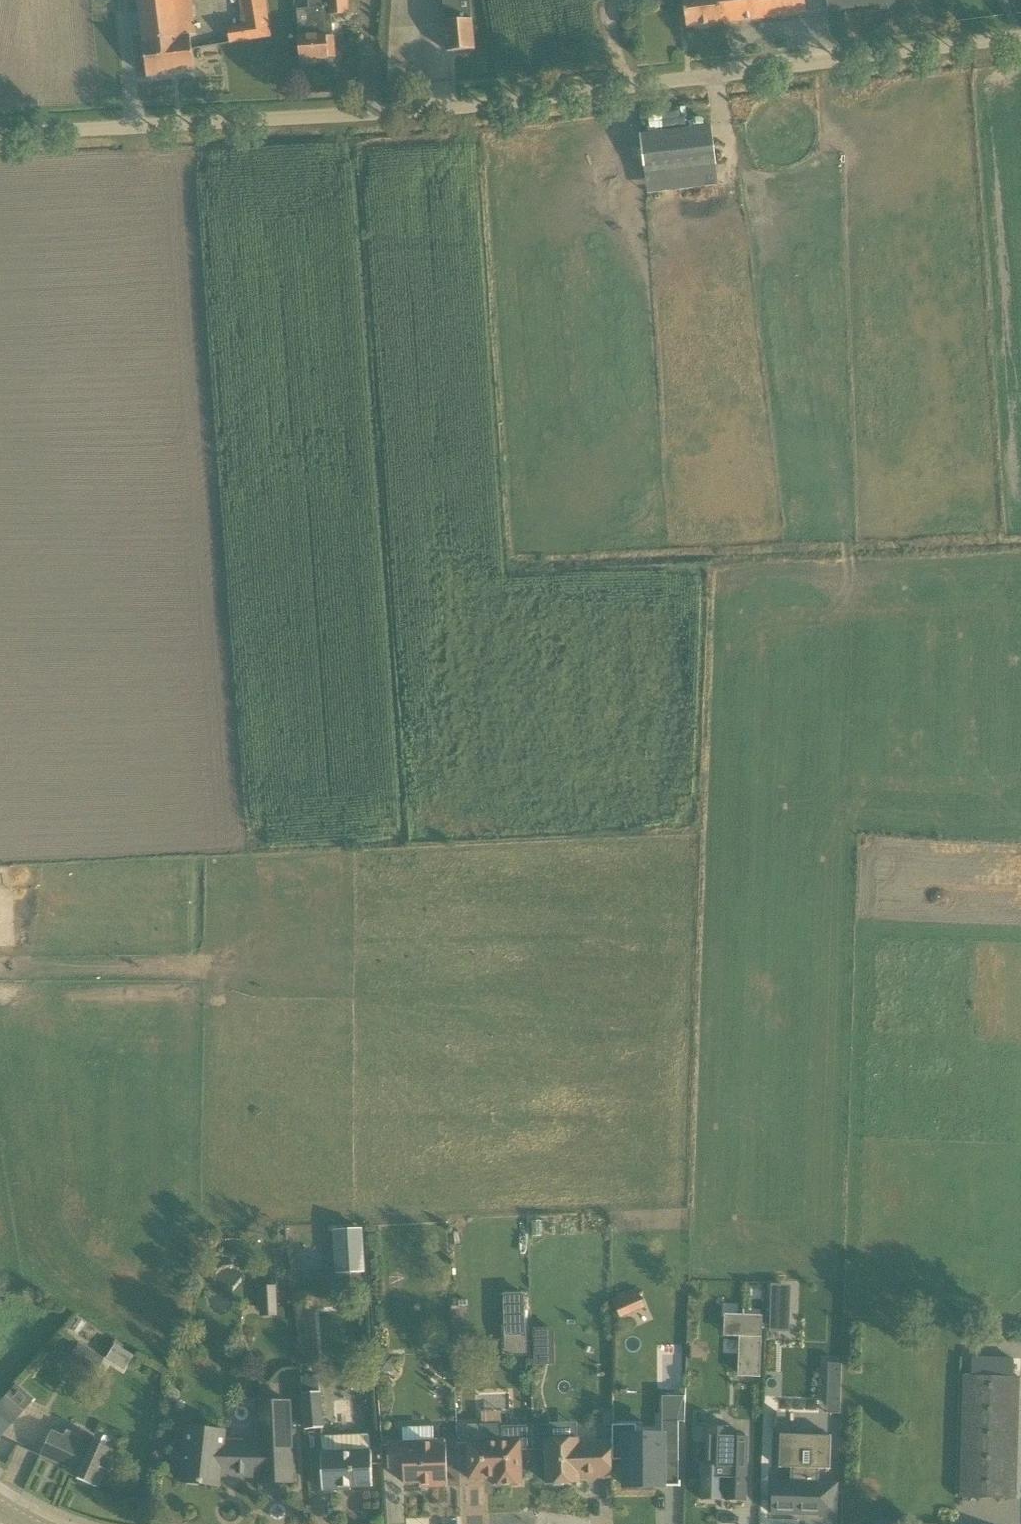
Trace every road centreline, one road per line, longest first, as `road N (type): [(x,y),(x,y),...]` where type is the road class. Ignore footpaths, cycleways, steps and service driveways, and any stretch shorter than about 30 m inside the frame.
road 1 (unclassified): [(0,136),(511,112),(1020,46)]

